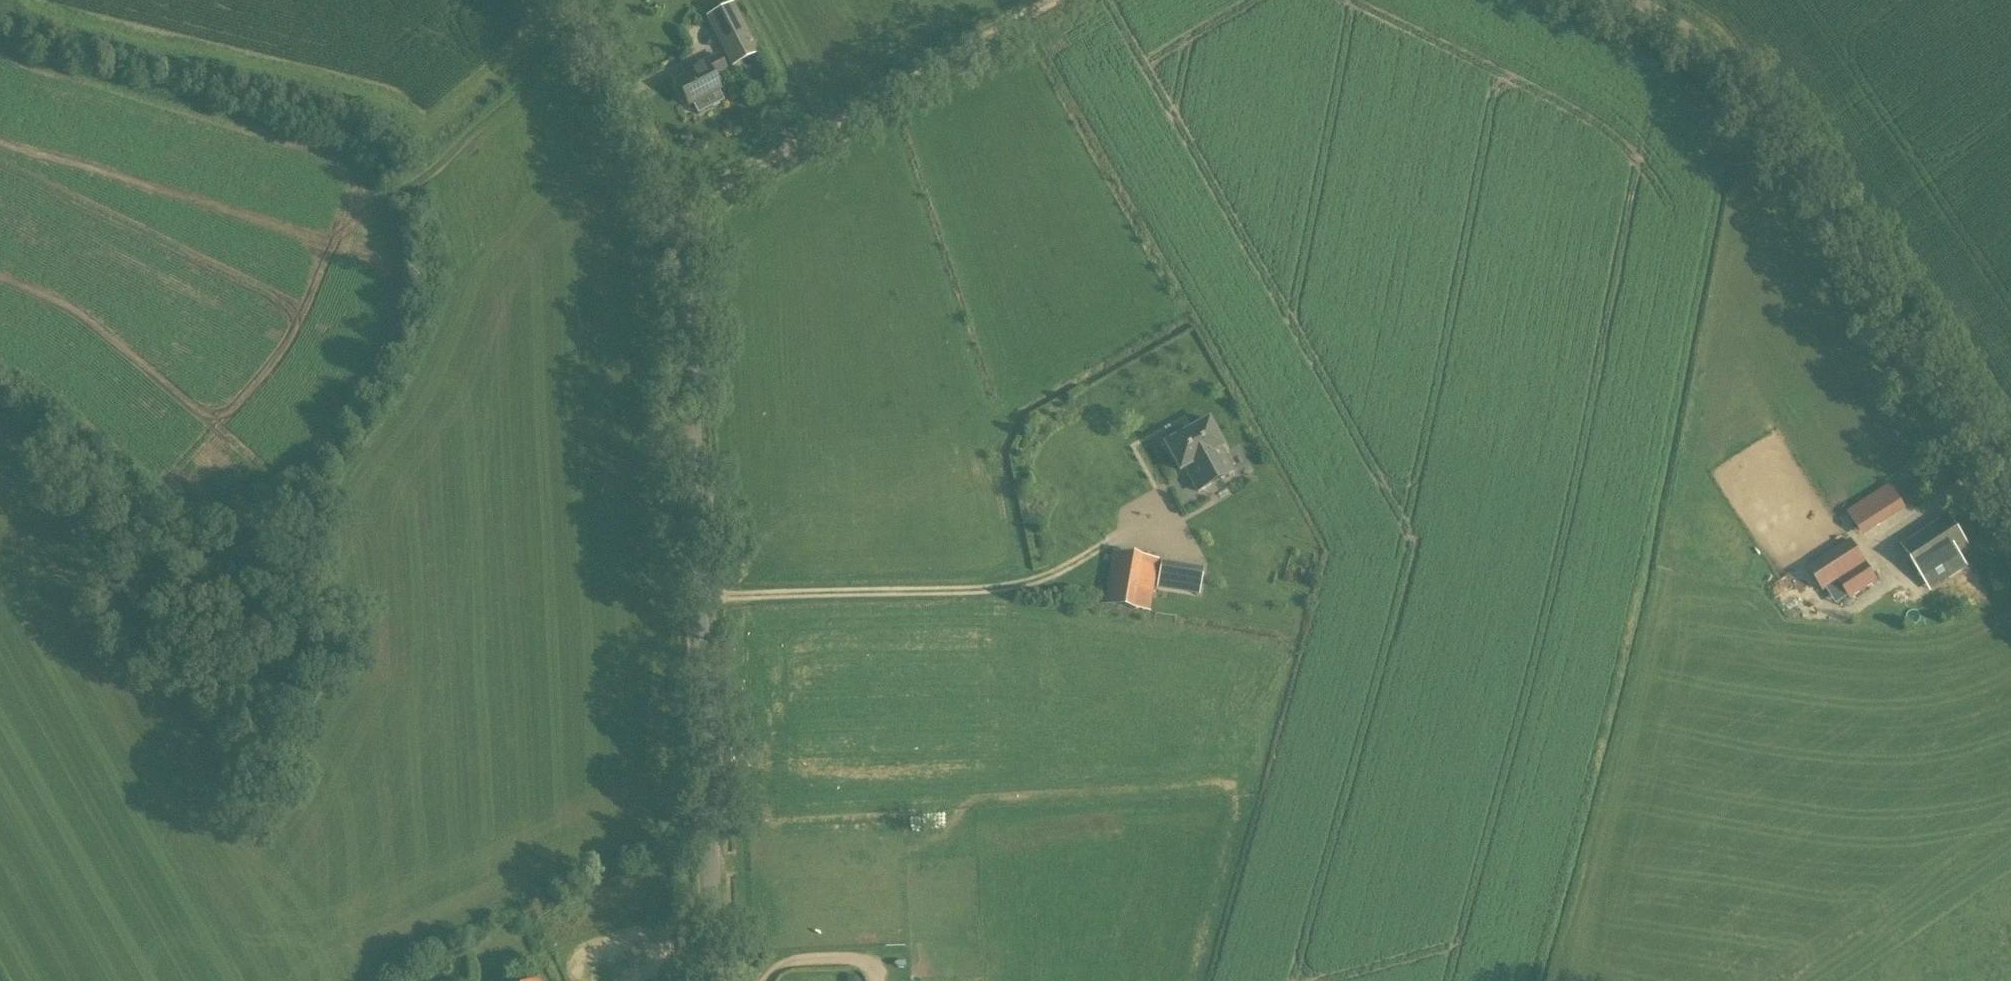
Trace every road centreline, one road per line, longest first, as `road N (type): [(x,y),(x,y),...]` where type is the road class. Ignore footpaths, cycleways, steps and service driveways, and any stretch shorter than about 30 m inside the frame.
road 1 (tertiary): [(722,980),(721,853),(683,269),(653,160),(562,0)]
road 2 (unclassified): [(2010,514),(1804,186),(1686,24),(1634,0)]
road 3 (track): [(674,213),(1051,0)]

